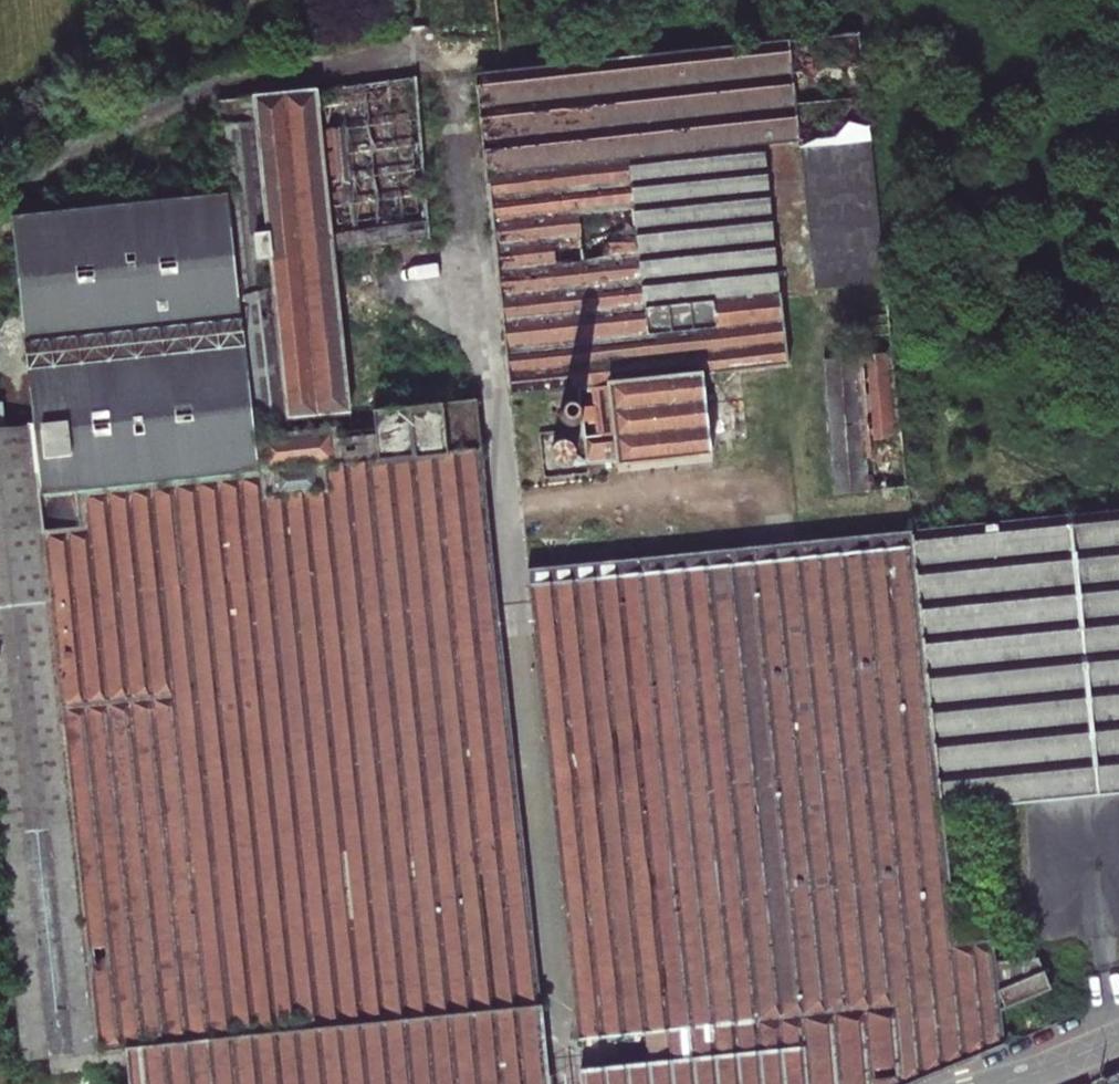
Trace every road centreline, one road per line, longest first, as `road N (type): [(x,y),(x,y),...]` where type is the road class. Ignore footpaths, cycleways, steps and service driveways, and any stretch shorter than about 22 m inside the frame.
road 1 (secondary): [(1008,1083),(1118,1038)]

